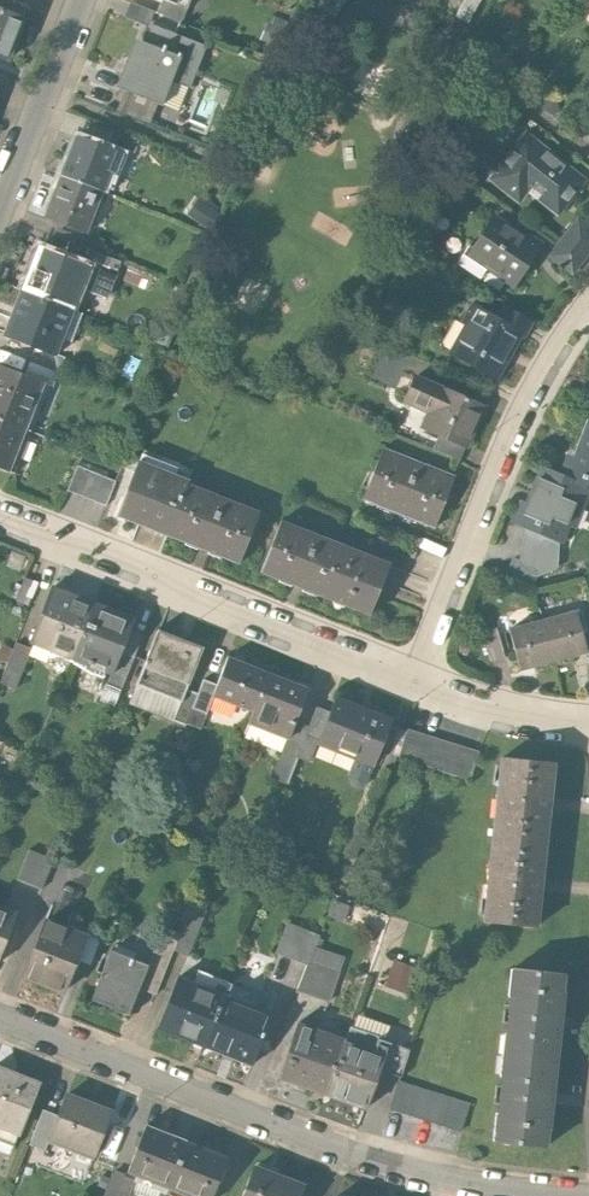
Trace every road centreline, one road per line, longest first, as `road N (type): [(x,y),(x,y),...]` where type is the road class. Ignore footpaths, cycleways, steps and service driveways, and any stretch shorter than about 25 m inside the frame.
road 1 (residential): [(0,1015),(401,1167),(586,1195)]
road 2 (residential): [(0,513),(417,678)]
road 3 (residential): [(417,678),(536,388),(588,310)]
road 4 (residential): [(0,202),(79,0)]
road 5 (residential): [(417,678),(522,715),(588,724)]

